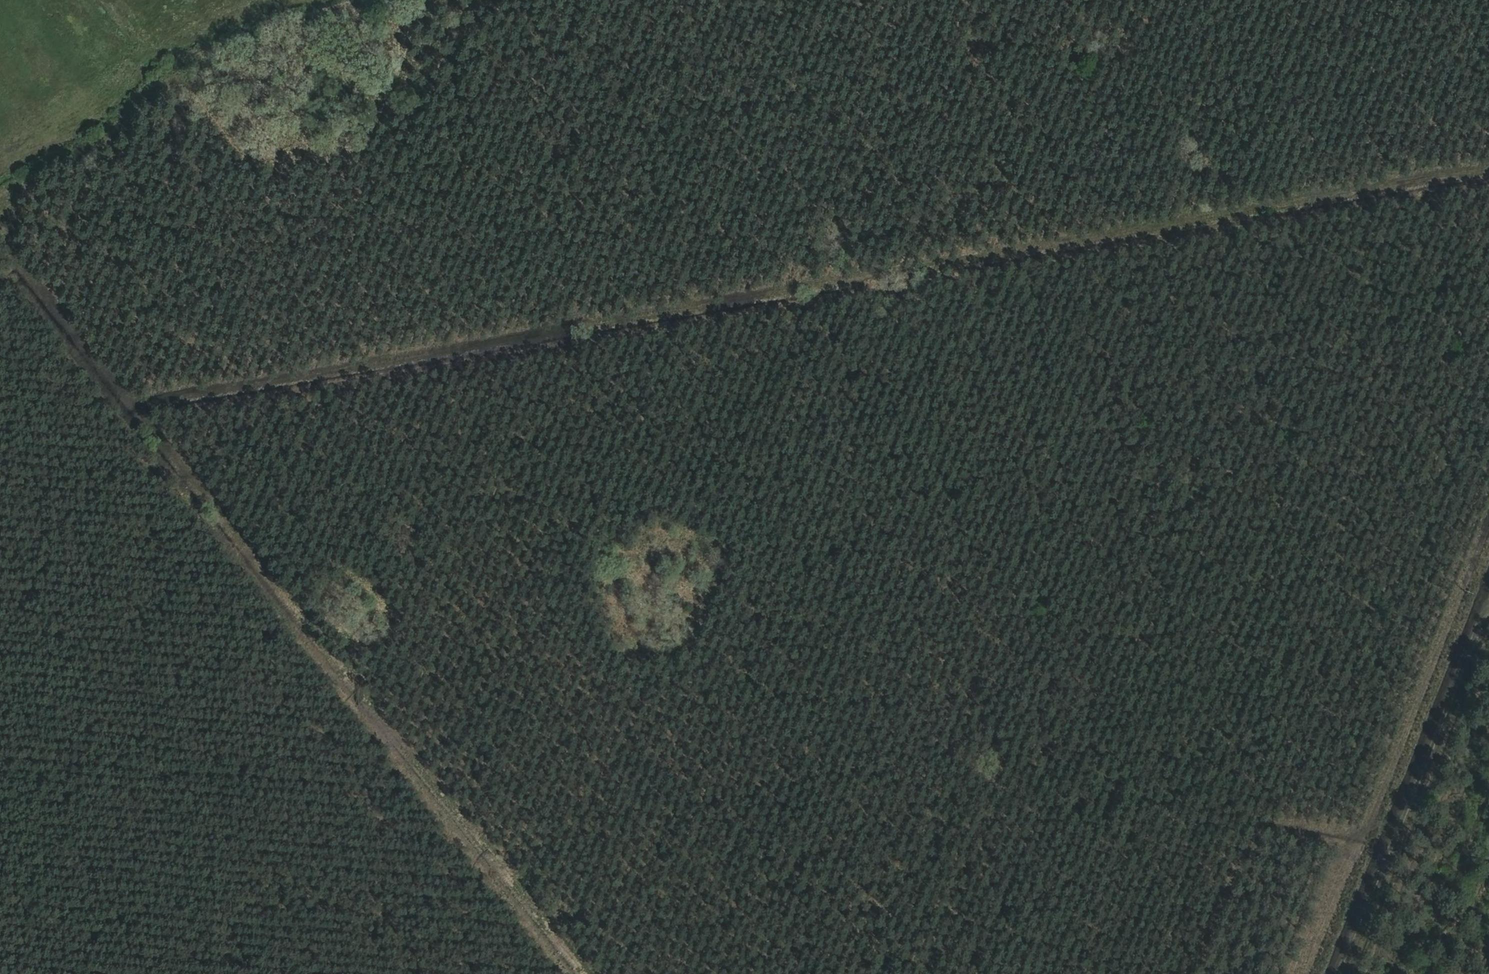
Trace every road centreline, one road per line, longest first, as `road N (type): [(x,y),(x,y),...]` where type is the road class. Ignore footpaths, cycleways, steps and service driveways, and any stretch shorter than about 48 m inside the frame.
road 1 (track): [(1349,973),(1488,622)]

